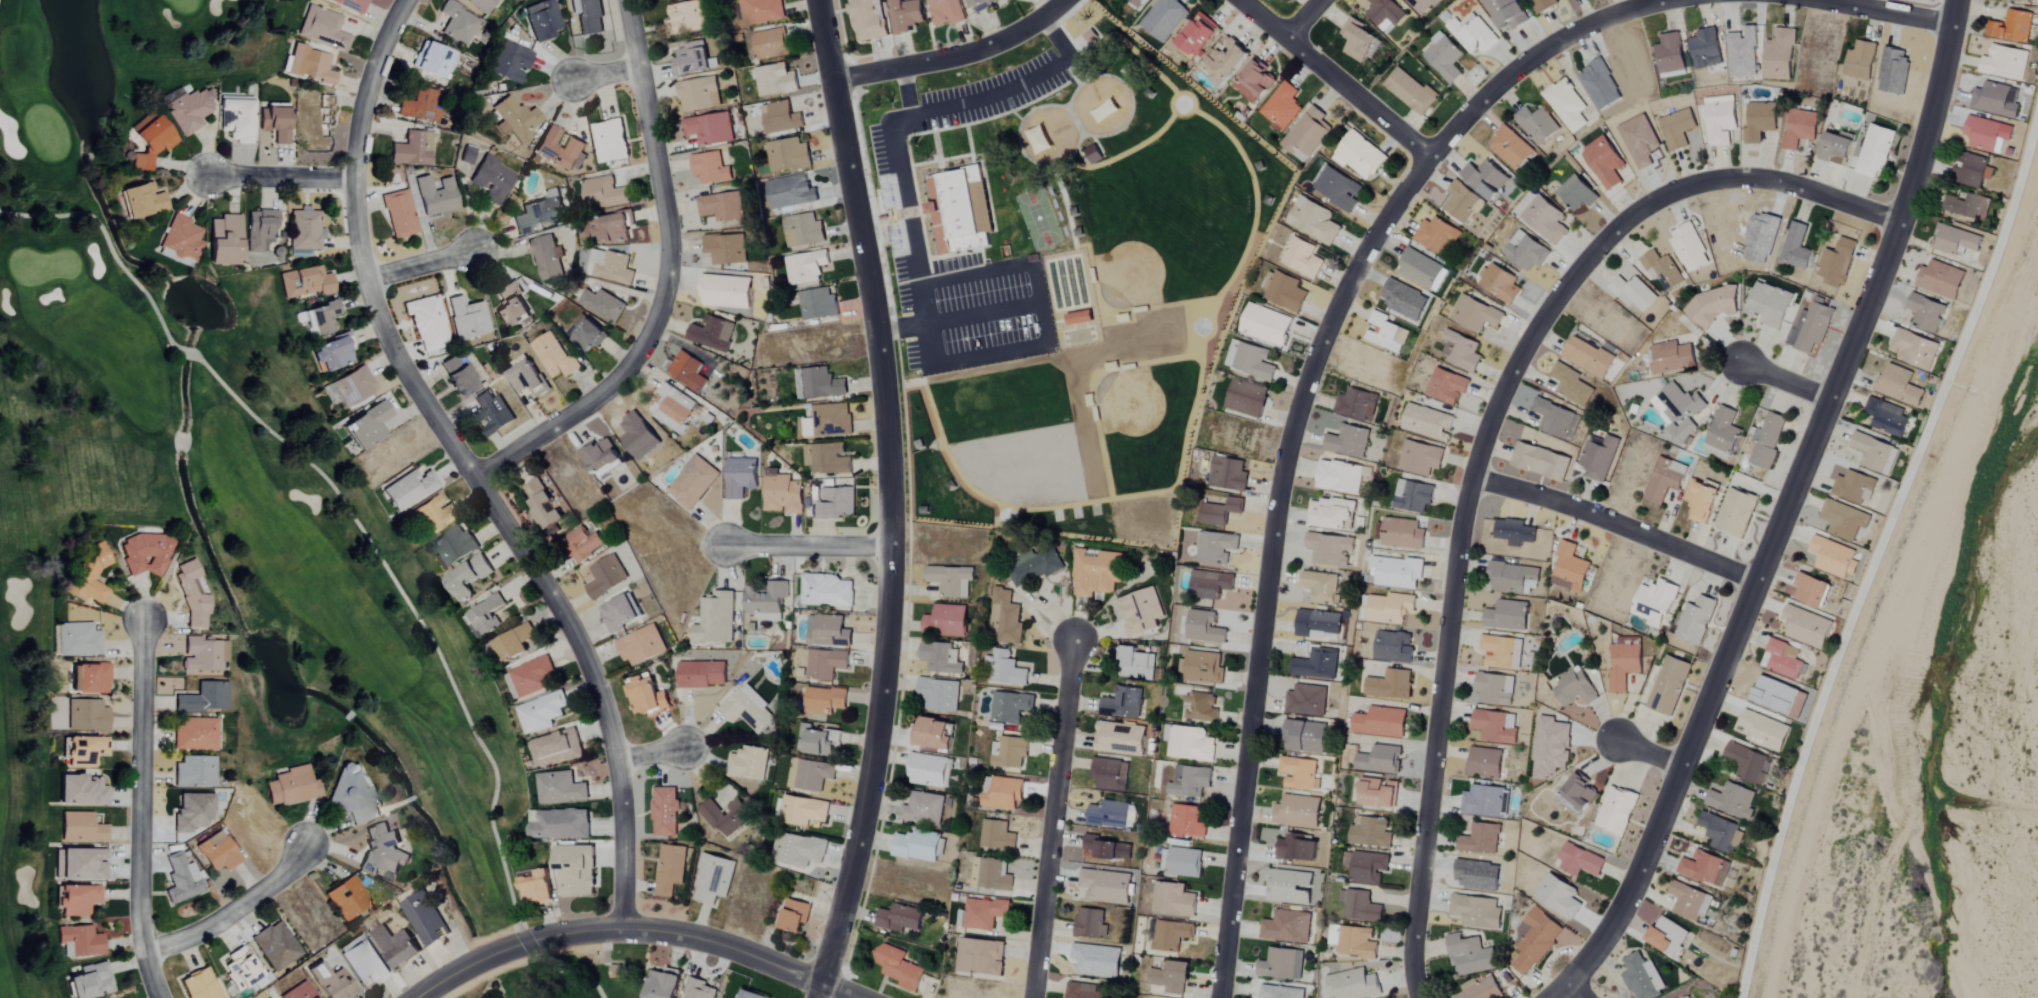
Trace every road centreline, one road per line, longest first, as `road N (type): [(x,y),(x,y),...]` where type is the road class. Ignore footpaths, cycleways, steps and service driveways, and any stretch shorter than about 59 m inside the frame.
road 1 (residential): [(1221,997),(1287,442),(1311,367),(1366,247),(1430,154),(1492,89),(1550,46),(1606,15),(1659,0)]
road 2 (residential): [(1417,997),(1411,938),(1470,477),(1517,359),(1607,237),(1684,187),(1746,179),(1808,190),(1900,224)]
road 3 (residential): [(1571,986),(1624,905),(1832,402),(1900,224),(1956,0)]
road 4 (residential): [(816,997),(876,774),(892,546),(877,330),(818,0)]
road 5 (residential): [(625,930),(620,760),(596,681),(562,611),(395,357),(365,281),(354,183),(359,111),(406,0)]
road 6 (residential): [(476,480),(609,386),(645,347),(666,294),(661,179),(627,0)]
road 7 (residential): [(857,997),(694,939),(625,930),(553,936),(481,959),(419,997)]
road 8 (residential): [(156,997),(141,955),(142,621)]
road 9 (residential): [(1033,997),(1074,638)]
road 10 (residential): [(1759,580),(1470,477)]
road 11 (residential): [(834,80),(983,47),(1062,0)]
road 12 (residential): [(141,955),(200,932),(276,880),(303,843)]
road 13 (residential): [(1430,154),(1284,39)]
road 14 (residential): [(729,545),(892,546)]
road 15 (residential): [(204,175),(354,183)]
road 16 (residential): [(1823,0),(1953,23)]

